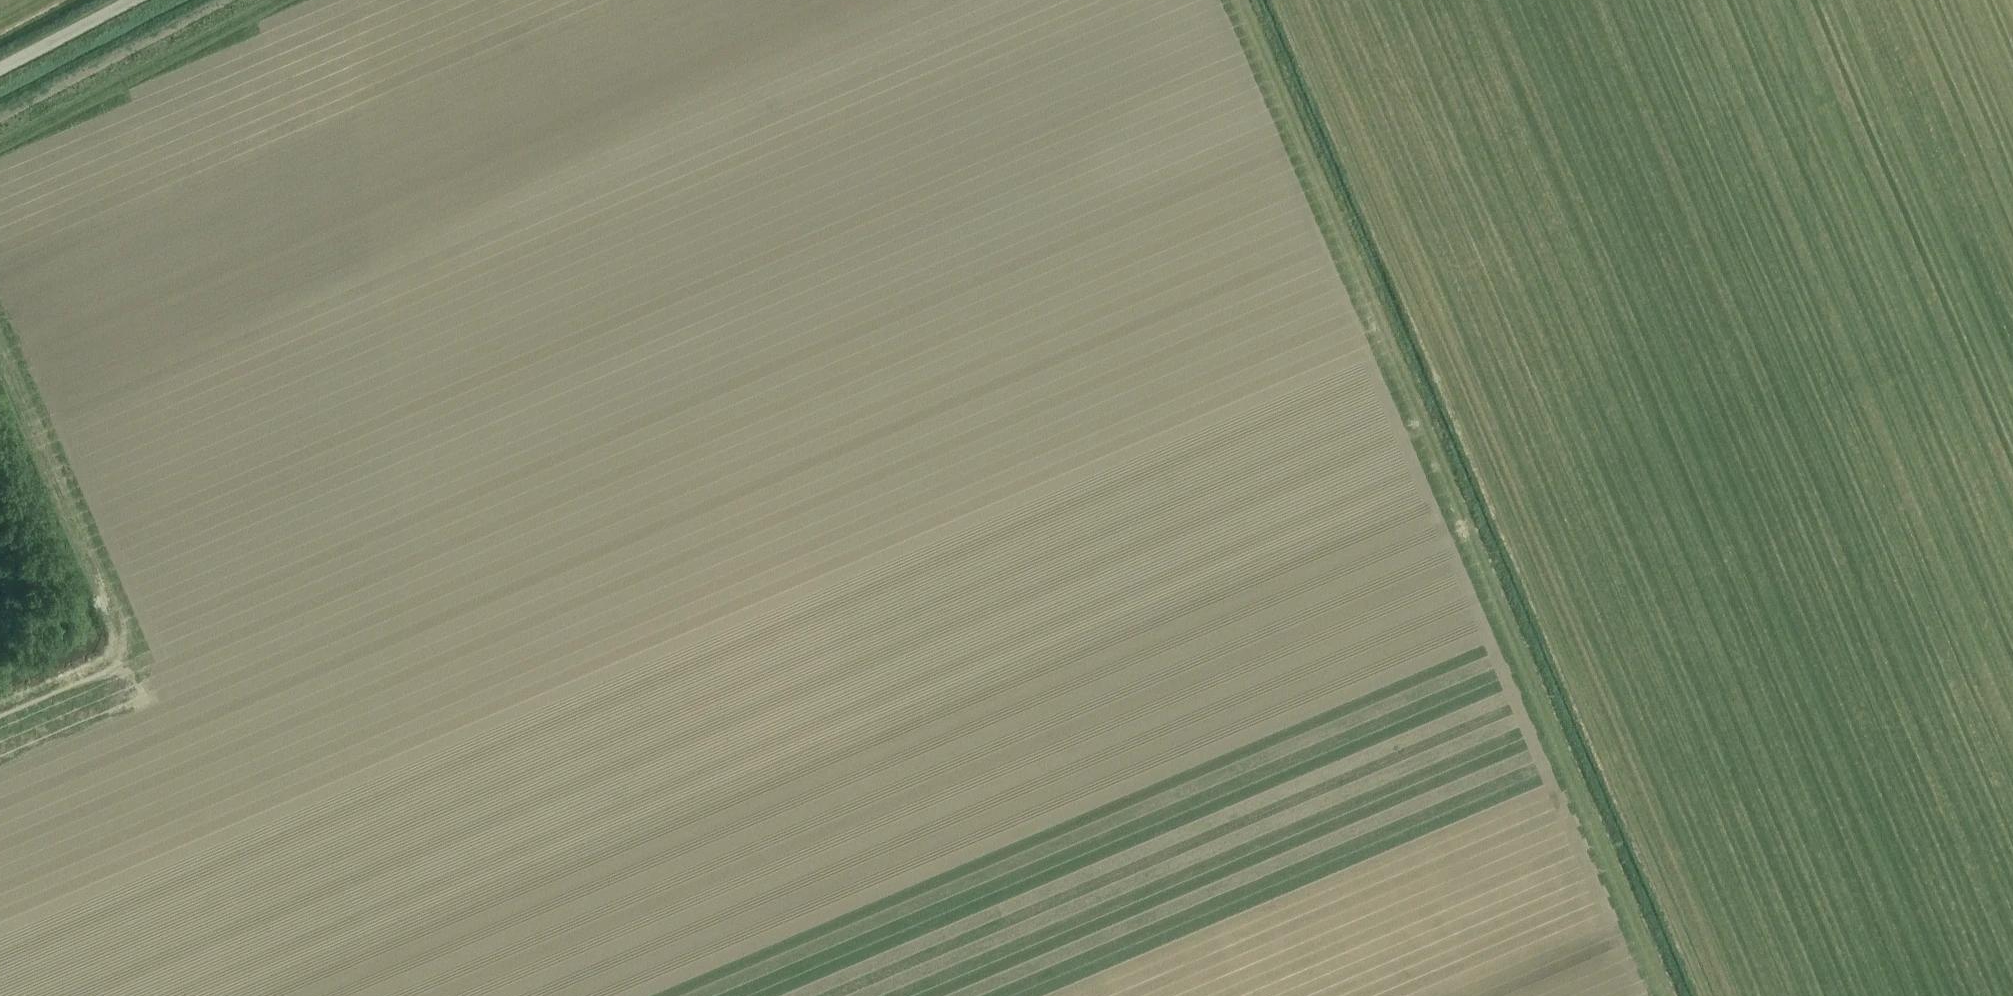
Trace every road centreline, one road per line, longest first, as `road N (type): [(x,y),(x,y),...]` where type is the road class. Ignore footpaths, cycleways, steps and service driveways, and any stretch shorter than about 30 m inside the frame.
road 1 (unclassified): [(0,66),(128,0)]

